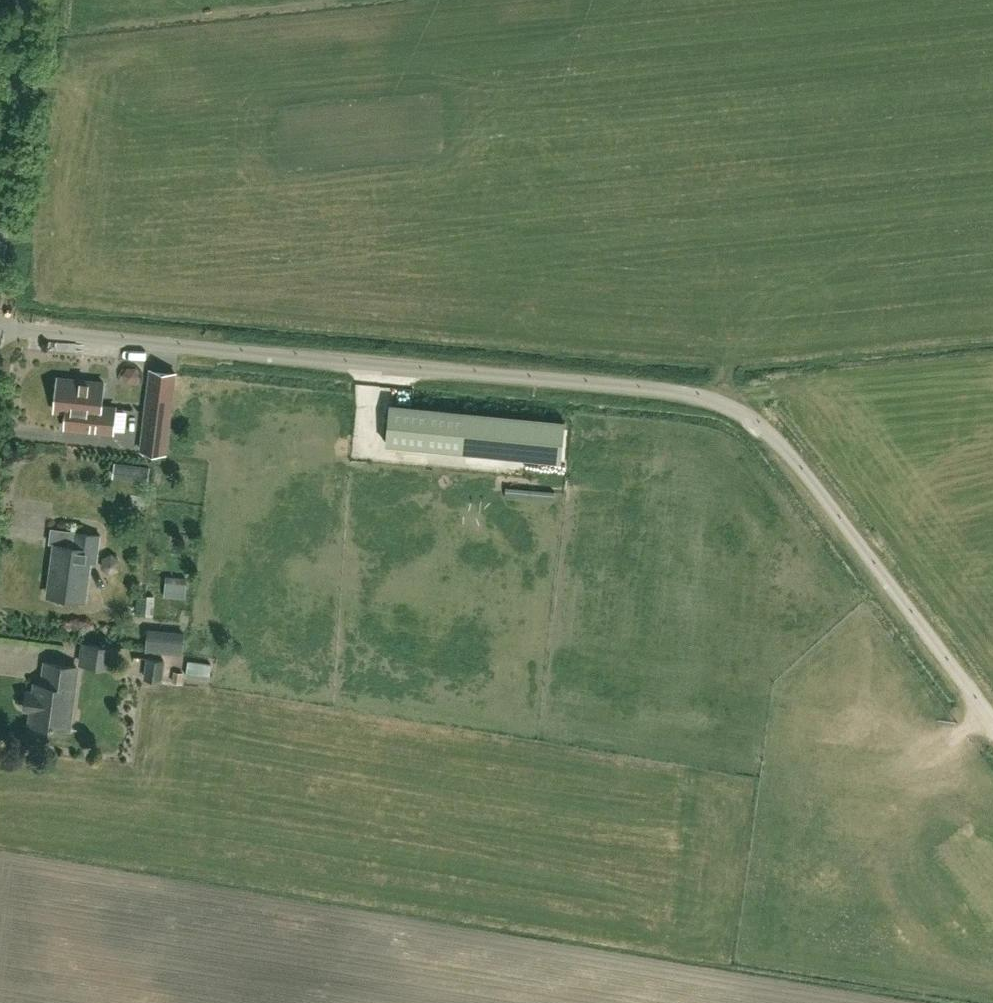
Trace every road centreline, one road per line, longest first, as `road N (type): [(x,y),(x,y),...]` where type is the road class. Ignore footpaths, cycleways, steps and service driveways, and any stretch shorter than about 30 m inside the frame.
road 1 (unclassified): [(0,328),(730,407),(783,446),(992,723)]
road 2 (unclassified): [(0,252),(35,0)]

